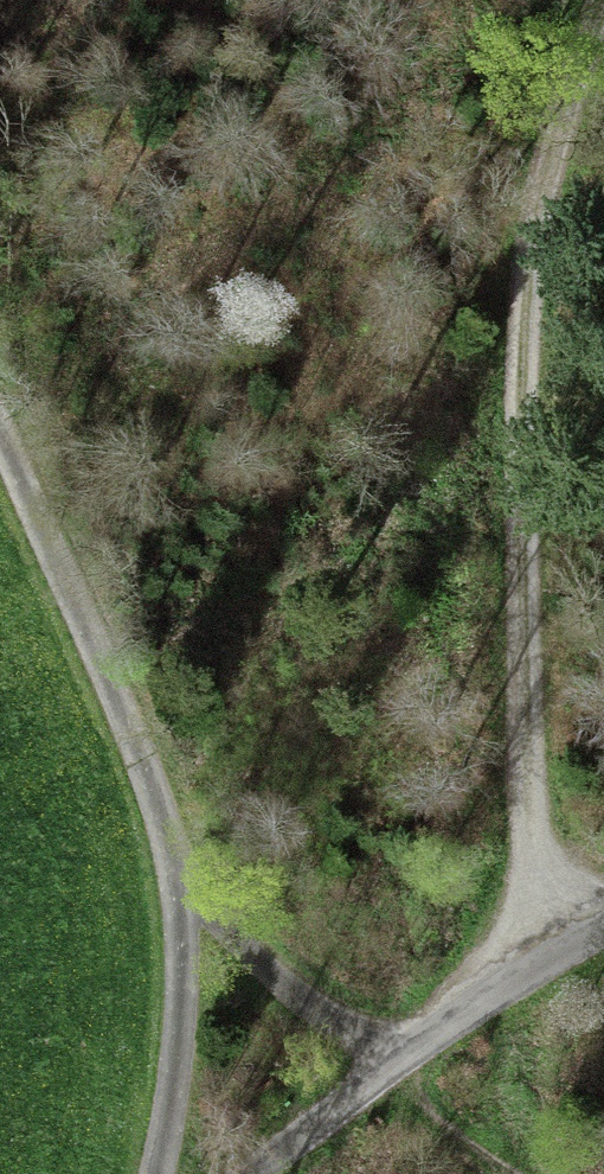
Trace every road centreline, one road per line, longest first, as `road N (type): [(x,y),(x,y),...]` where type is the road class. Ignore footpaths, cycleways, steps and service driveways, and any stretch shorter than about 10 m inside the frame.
road 1 (track): [(539,966),(519,609),(522,402),(579,73),(602,0)]
road 2 (track): [(0,460),(194,909)]
road 3 (track): [(244,1173),(439,1017),(603,930)]
road 4 (track): [(194,909),(155,1173)]
road 5 (track): [(194,909),(394,1049)]

